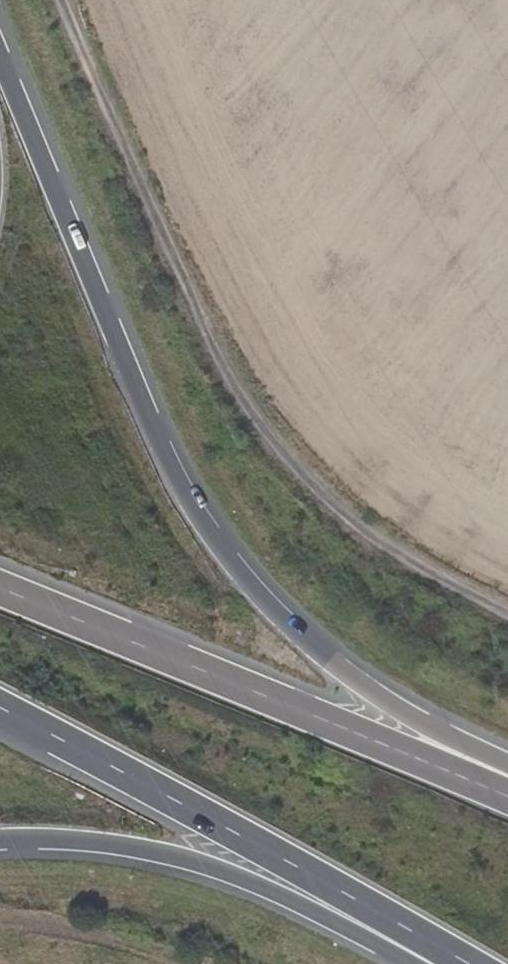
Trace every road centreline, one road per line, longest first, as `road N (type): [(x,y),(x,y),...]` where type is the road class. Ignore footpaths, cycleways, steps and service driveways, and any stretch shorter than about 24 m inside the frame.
road 1 (trunk): [(507,764),(349,677),(274,616),(215,534),(150,409),(0,41)]
road 2 (track): [(68,0),(231,388),(310,482),(421,572),(507,617)]
road 3 (trunk): [(507,797),(0,586)]
road 4 (trunk): [(0,711),(302,869),(457,963)]
road 5 (trunk): [(0,838),(106,838),(208,863),(420,963)]

